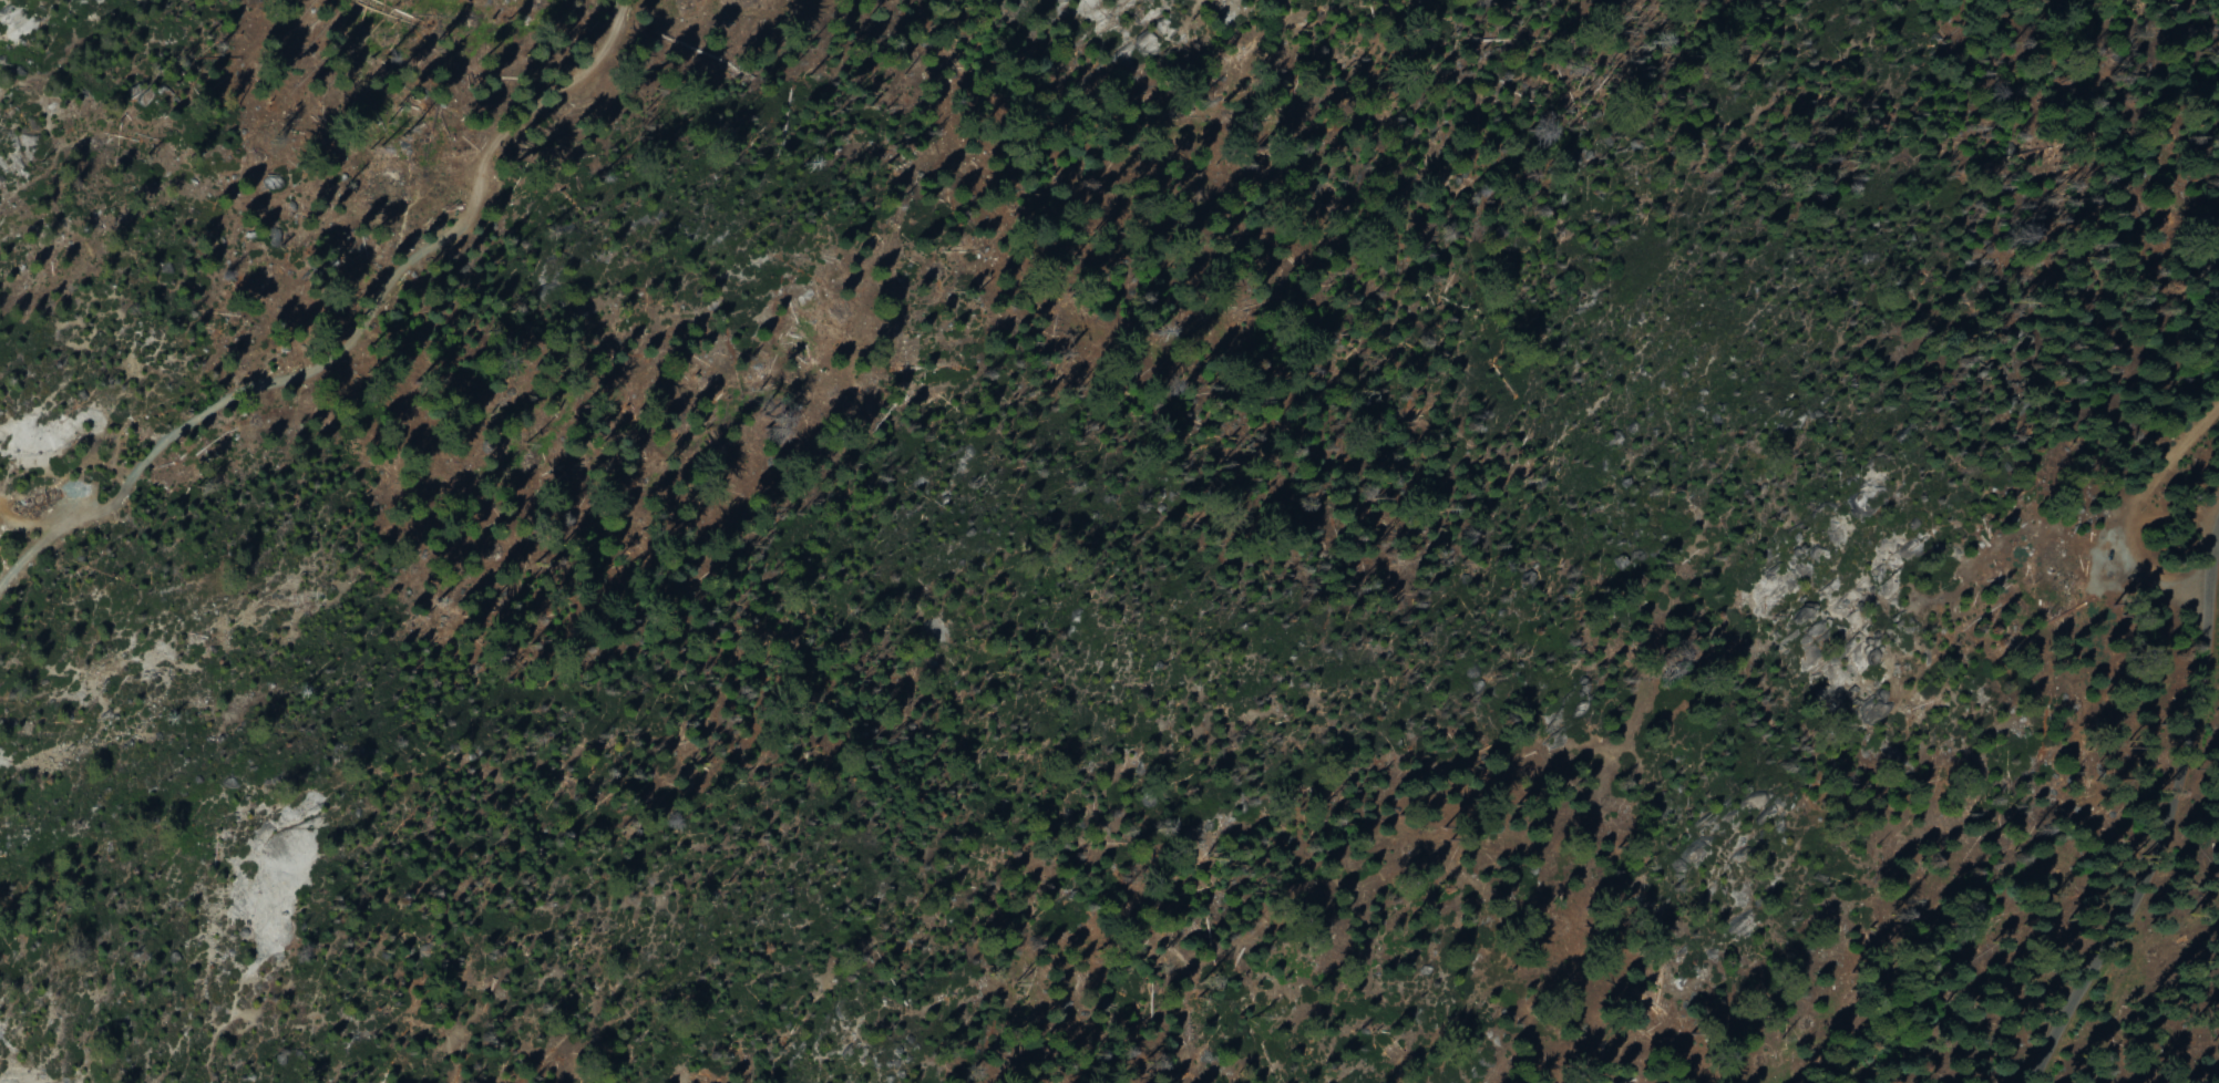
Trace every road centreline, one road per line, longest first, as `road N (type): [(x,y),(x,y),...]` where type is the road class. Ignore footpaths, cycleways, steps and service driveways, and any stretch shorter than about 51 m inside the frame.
road 1 (residential): [(2218,536),(2190,762),(2161,864),(2133,946),(2054,1082)]

